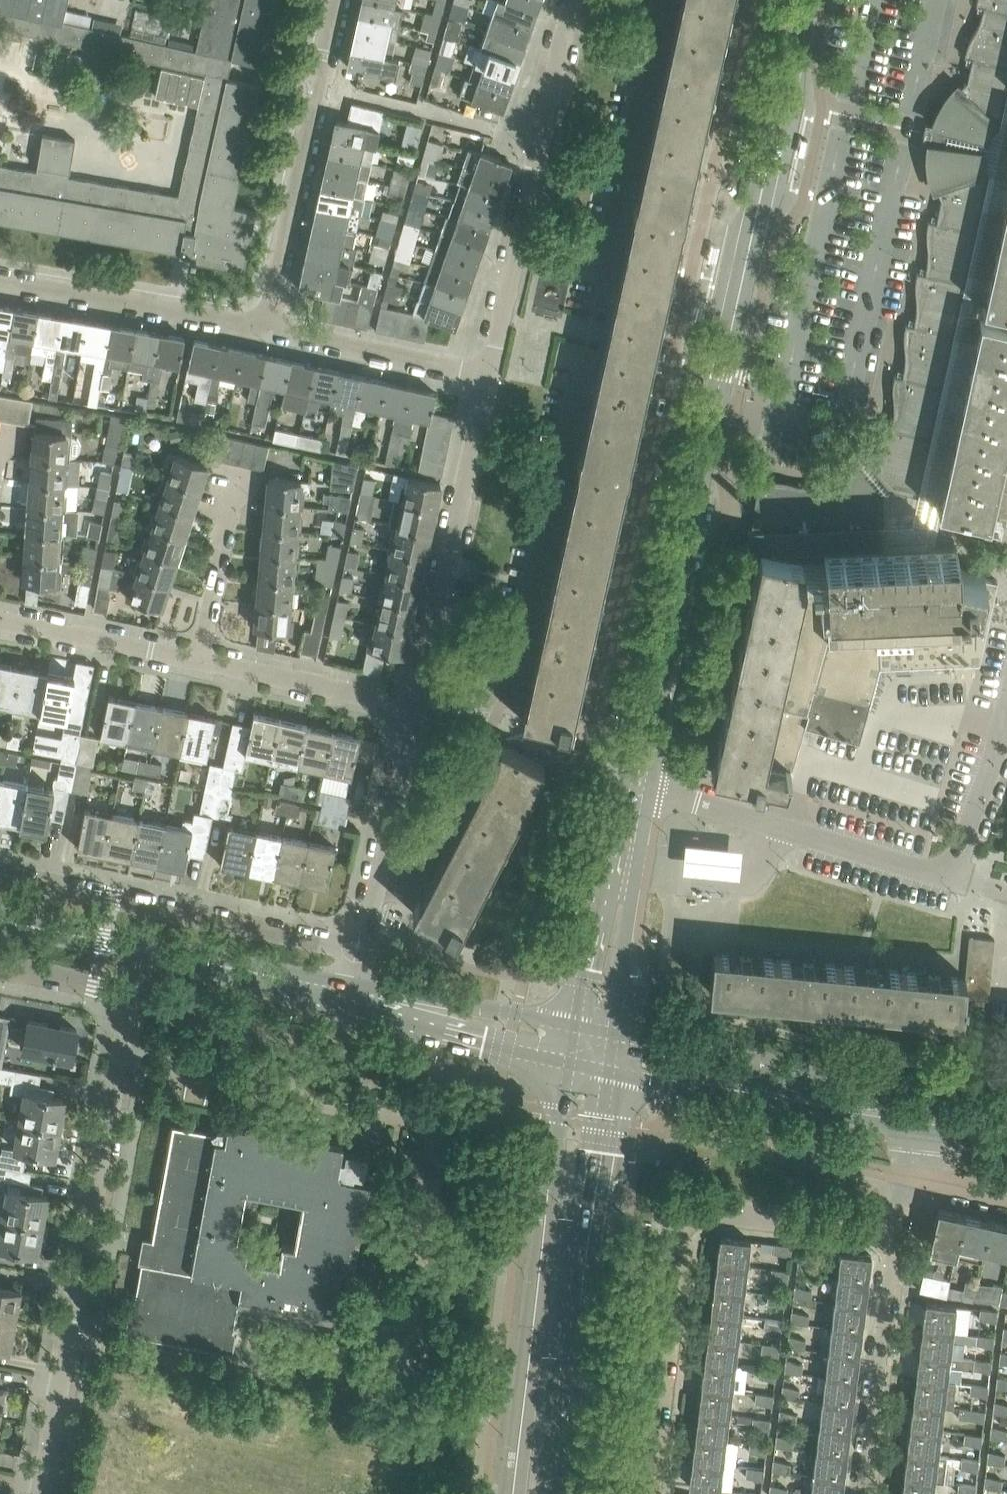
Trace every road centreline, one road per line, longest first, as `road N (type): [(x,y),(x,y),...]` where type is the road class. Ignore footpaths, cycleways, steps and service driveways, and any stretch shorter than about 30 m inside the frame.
road 1 (residential): [(804,0),(634,778)]
road 2 (residential): [(379,877),(412,864),(517,667),(594,346)]
road 3 (unclassified): [(39,1493),(131,995)]
road 4 (residential): [(893,1234),(717,1211),(683,1221),(644,1493)]
road 5 (tertiary): [(569,1063),(515,1493)]
road 6 (tertiary): [(555,1493),(610,1073)]
road 7 (residential): [(490,376),(568,0)]
road 8 (residential): [(361,945),(0,878)]
road 9 (residential): [(417,706),(490,376)]
road 10 (unclassified): [(268,329),(338,0)]
road 11 (residential): [(945,872),(634,778)]
road 12 (residential): [(600,315),(665,0)]
road 13 (tertiary): [(921,1105),(614,1031)]
road 14 (tertiary): [(610,1073),(916,1129)]
road 15 (residential): [(268,329),(0,282)]
road 16 (residential): [(862,1493),(893,1234)]
road 17 (residential): [(614,1031),(638,837),(631,797)]
road 18 (residential): [(631,797),(615,826),(576,1024)]
road 19 (tertiary): [(349,1005),(569,1063)]
road 20 (residential): [(490,376),(268,329)]
road 21 (tertiary): [(576,1024),(353,983)]
road 22 (residential): [(417,706),(198,658)]
road 23 (residential): [(198,658),(0,620)]
road 24 (residential): [(198,658),(235,475)]
road 25 (residential): [(379,877),(417,706)]
road 26 (residential): [(945,872),(1006,709)]
road 27 (tertiary): [(141,948),(0,921)]
road 28 (residential): [(0,966),(131,995)]

